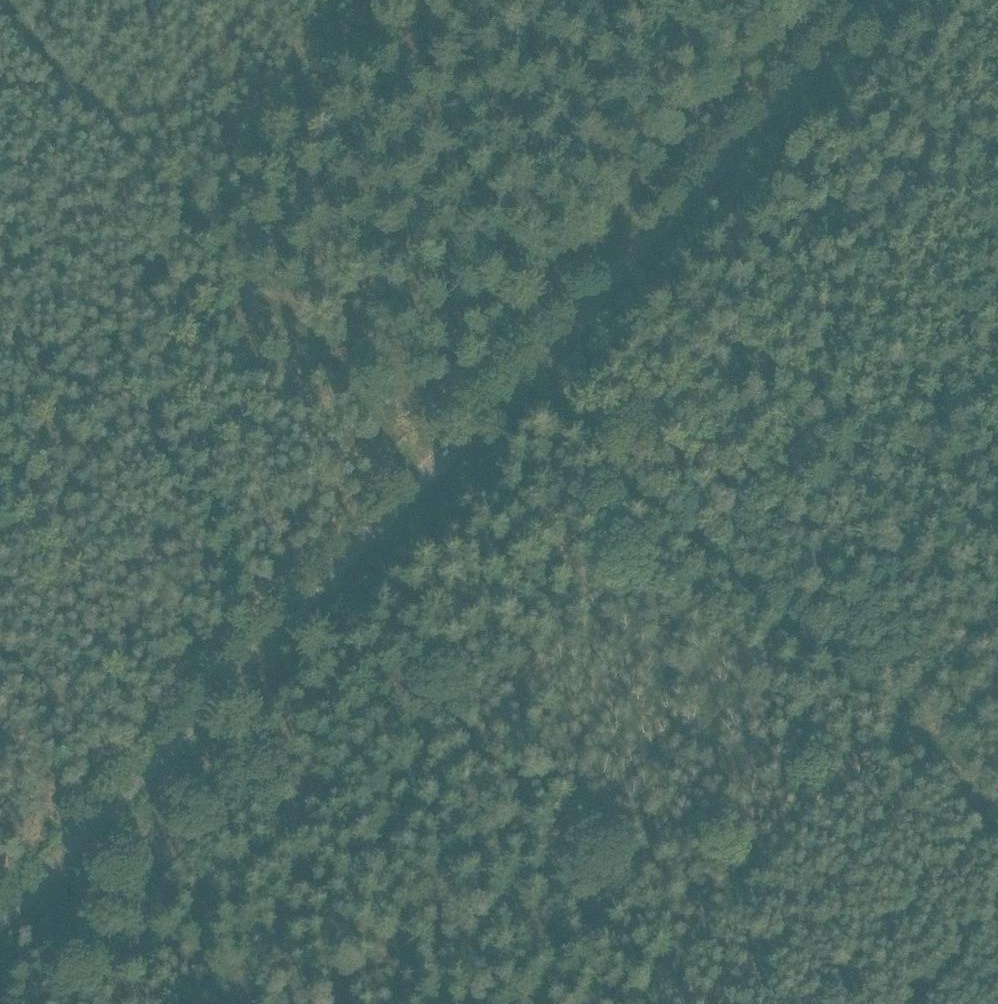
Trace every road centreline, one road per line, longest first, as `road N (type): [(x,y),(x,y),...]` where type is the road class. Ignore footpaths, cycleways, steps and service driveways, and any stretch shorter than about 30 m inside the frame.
road 1 (unclassified): [(0,913),(871,0)]
road 2 (track): [(997,819),(505,375)]

